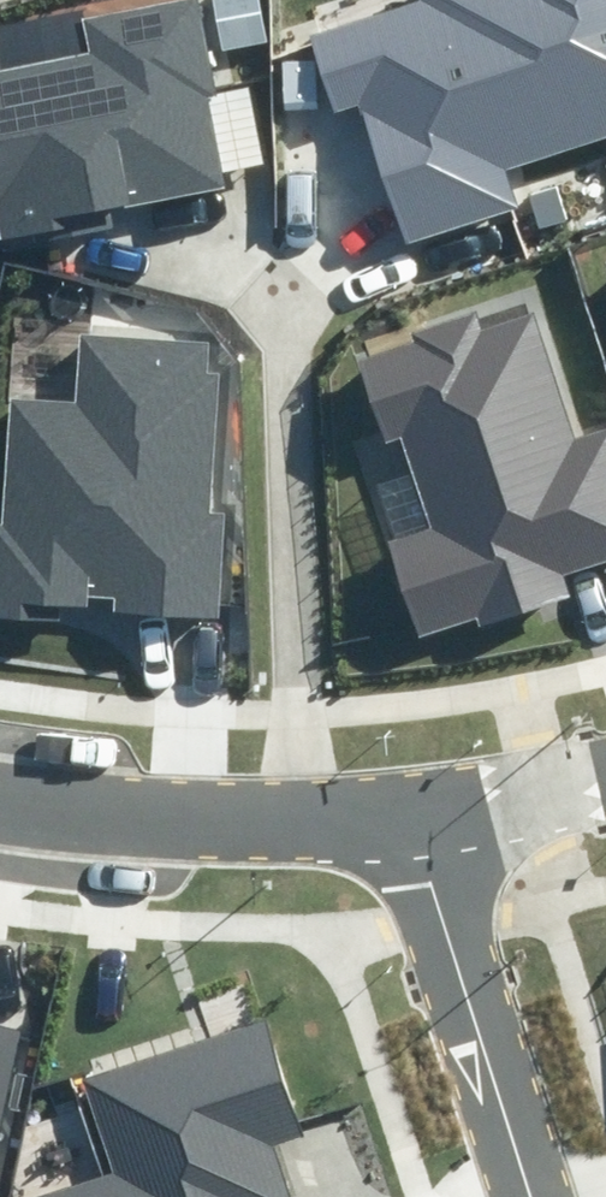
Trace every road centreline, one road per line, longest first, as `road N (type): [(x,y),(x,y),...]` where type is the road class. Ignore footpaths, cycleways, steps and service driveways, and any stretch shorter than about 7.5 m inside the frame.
road 1 (residential): [(408,799),(534,1196)]
road 2 (residential): [(0,788),(304,810),(408,799)]
road 3 (residential): [(605,772),(408,799)]

